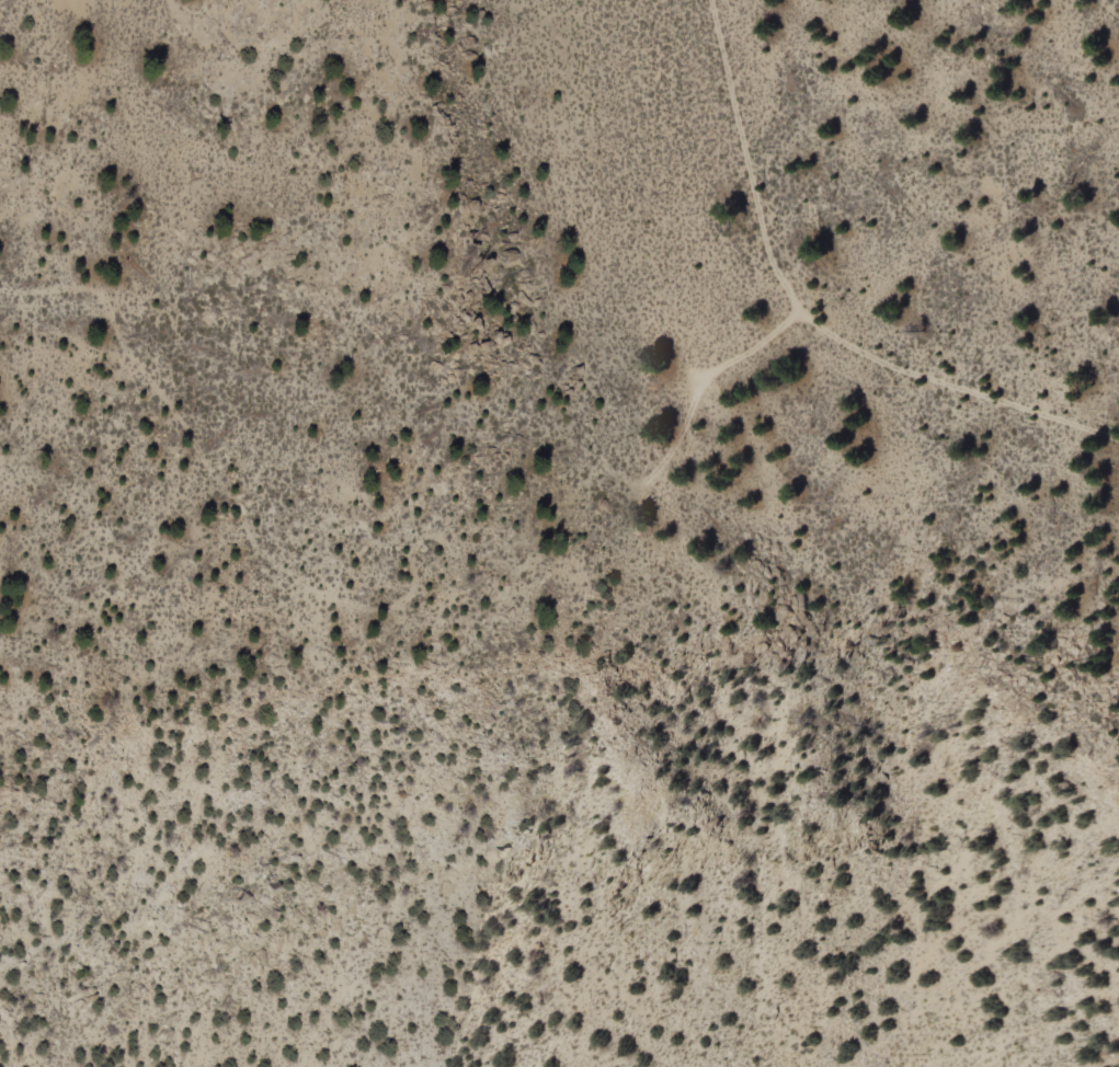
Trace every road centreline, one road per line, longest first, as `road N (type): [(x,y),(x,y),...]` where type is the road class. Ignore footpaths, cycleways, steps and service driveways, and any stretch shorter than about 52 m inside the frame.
road 1 (track): [(719,0),(777,256),(812,318),(868,358),(1118,441)]

